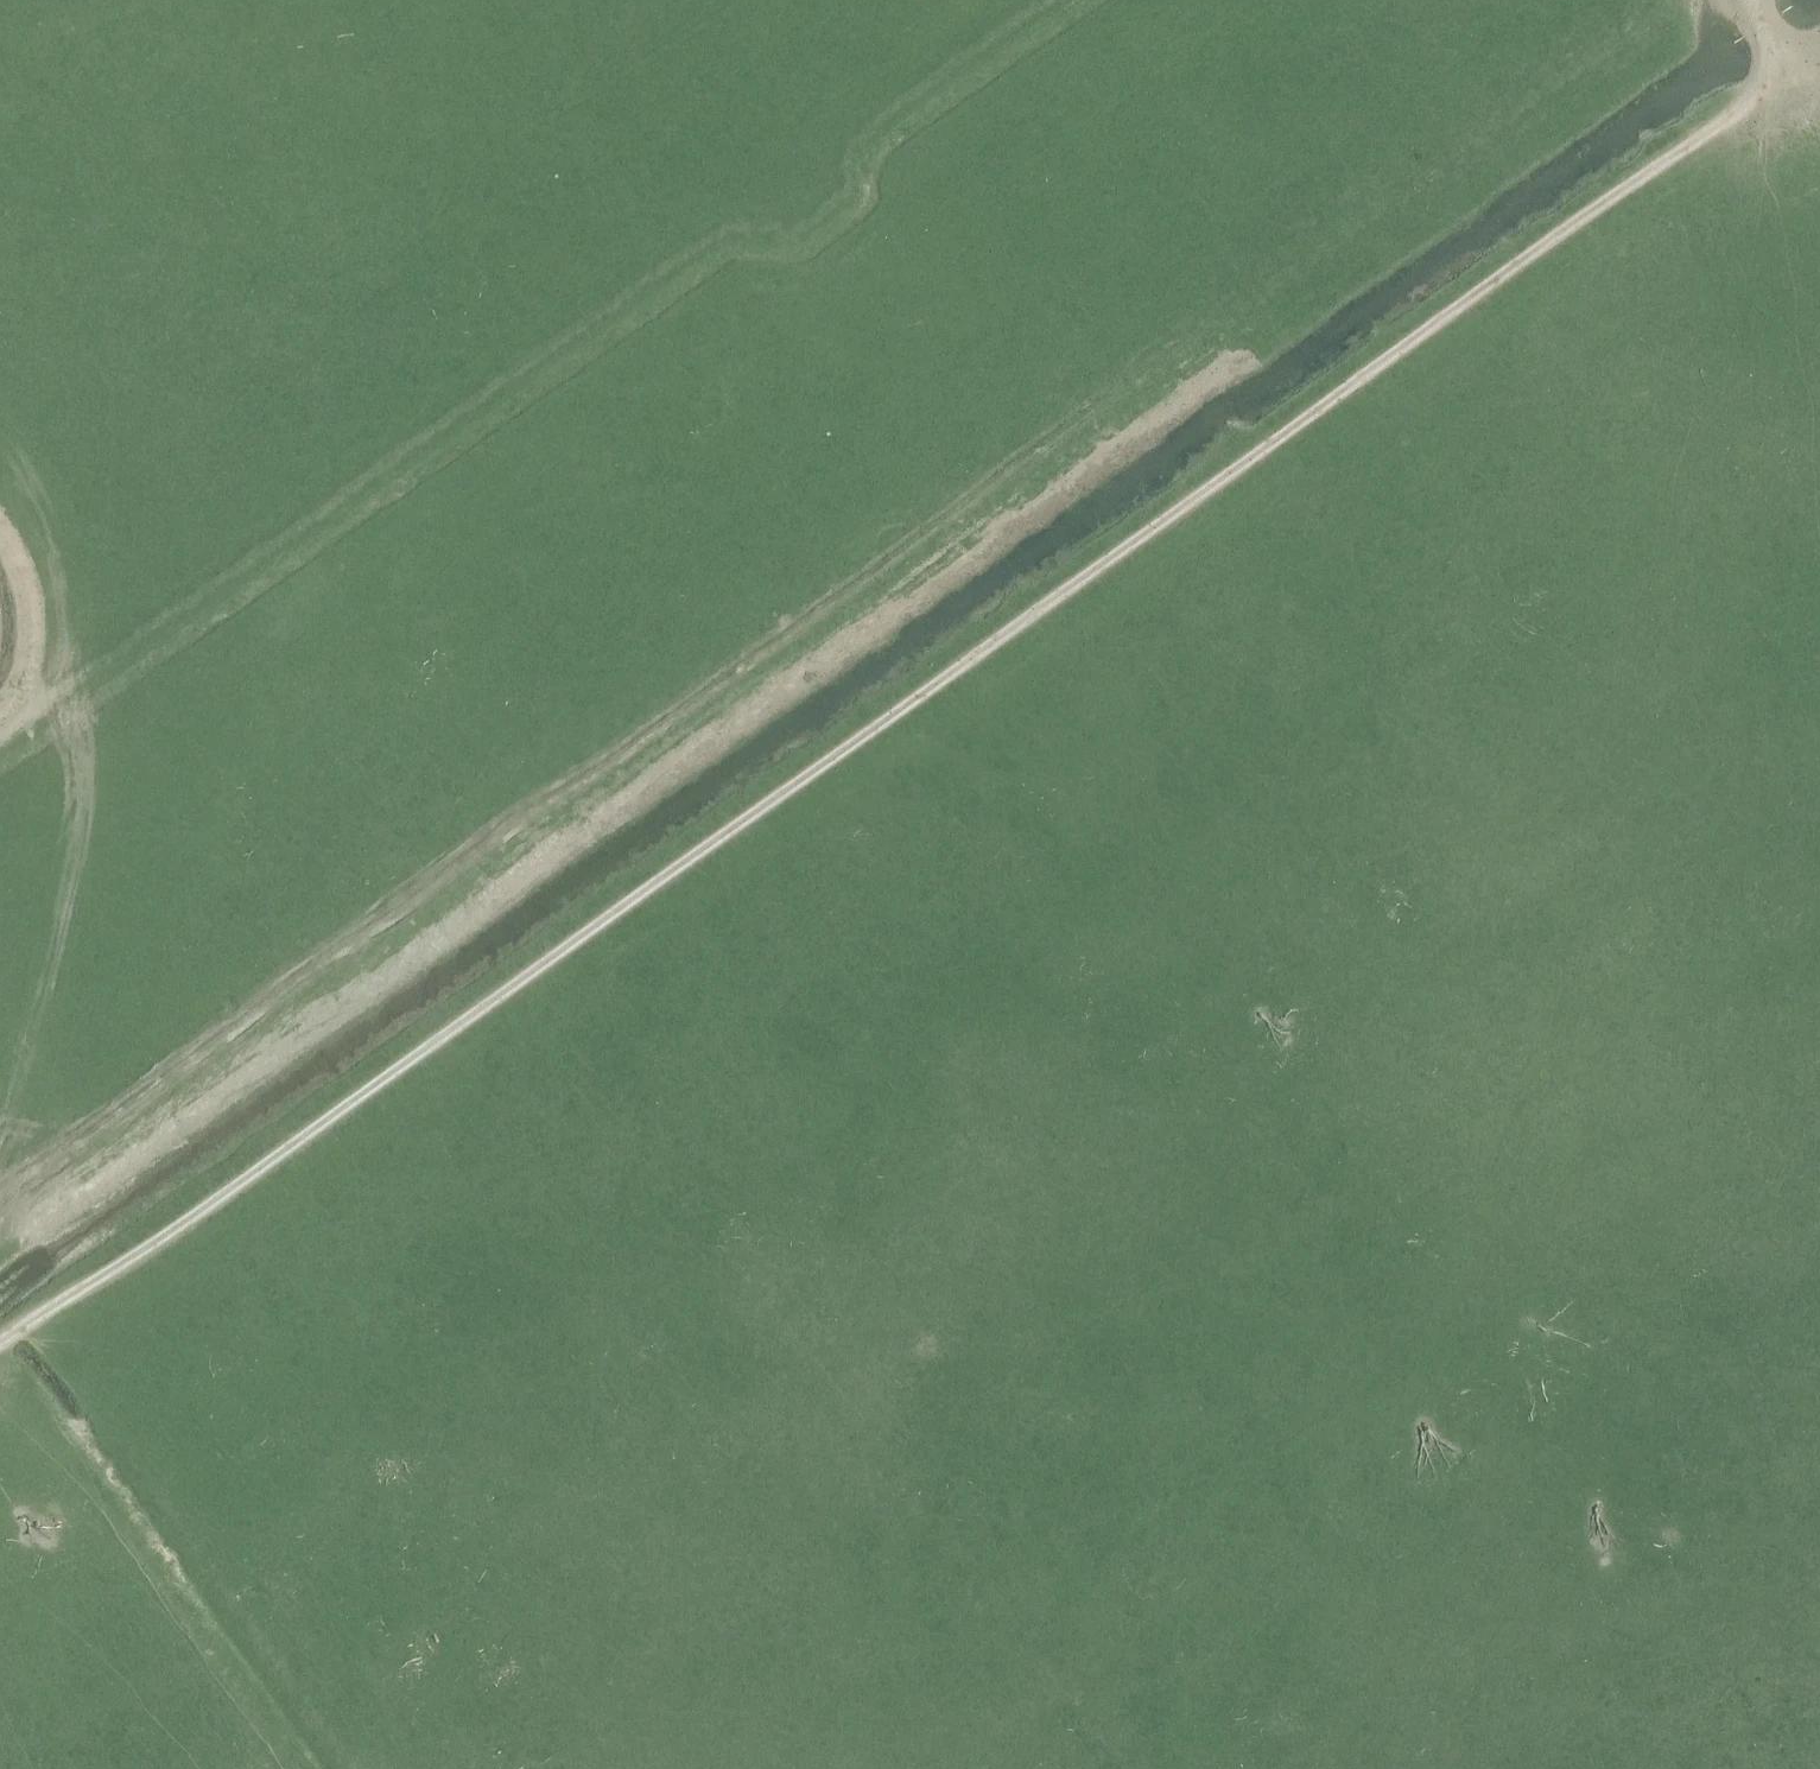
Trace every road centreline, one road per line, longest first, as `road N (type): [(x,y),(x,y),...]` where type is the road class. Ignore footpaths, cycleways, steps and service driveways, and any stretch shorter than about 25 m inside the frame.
road 1 (track): [(1758,0),(1780,75),(164,1242),(37,1308),(0,1340)]

